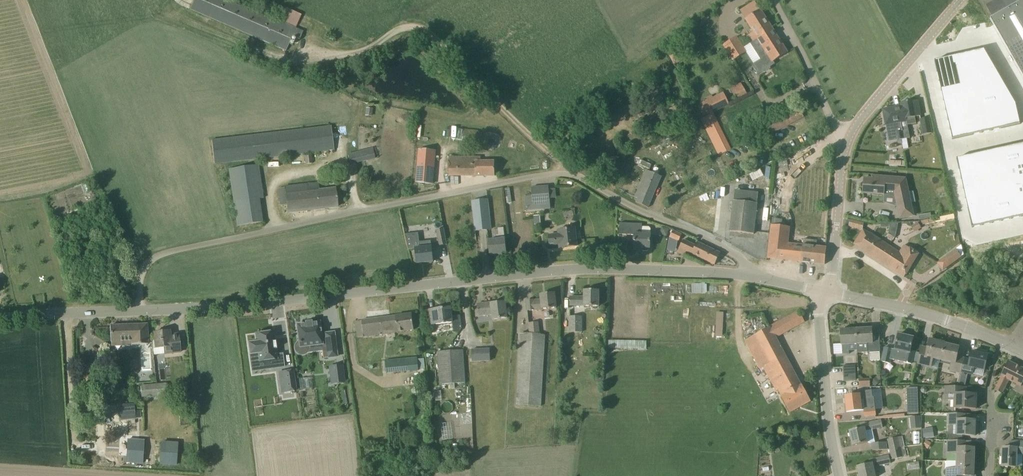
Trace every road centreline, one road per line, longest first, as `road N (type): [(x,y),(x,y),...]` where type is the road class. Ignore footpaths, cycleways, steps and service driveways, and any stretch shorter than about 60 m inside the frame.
road 1 (residential): [(131,314),(144,266),(163,257),(563,176),(737,255),(752,276)]
road 2 (tertiary): [(131,314),(541,273)]
road 3 (track): [(563,176),(560,162),(418,21)]
road 4 (tertiary): [(752,276),(541,273)]
road 5 (tertiary): [(1022,352),(918,313),(824,293)]
road 6 (residential): [(840,475),(821,346),(824,293)]
road 7 (unclassified): [(848,139),(960,0)]
road 8 (unclassified): [(848,139),(772,0)]
road 9 (unclassified): [(824,293),(848,139)]
road 10 (tertiary): [(0,323),(131,314)]

